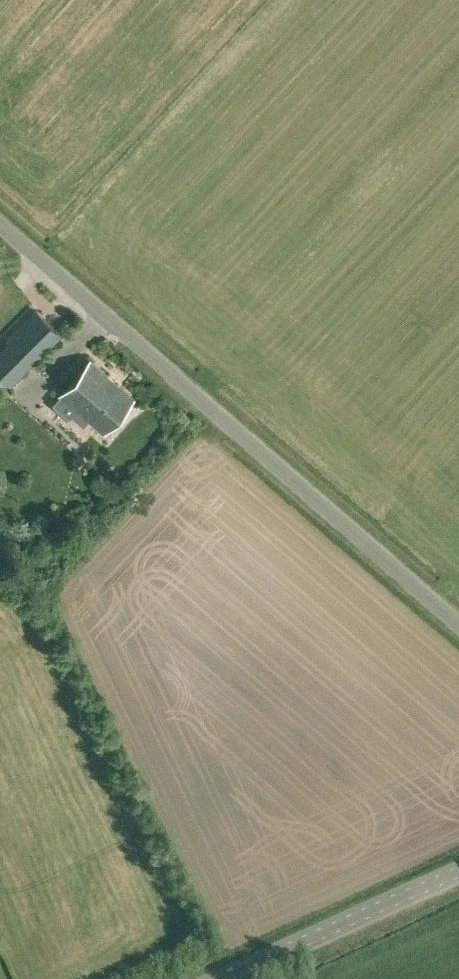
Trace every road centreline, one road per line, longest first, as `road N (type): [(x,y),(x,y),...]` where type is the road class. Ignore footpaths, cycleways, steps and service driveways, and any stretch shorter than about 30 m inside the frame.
road 1 (unclassified): [(458,623),(0,225)]
road 2 (tertiary): [(232,978),(458,873)]

